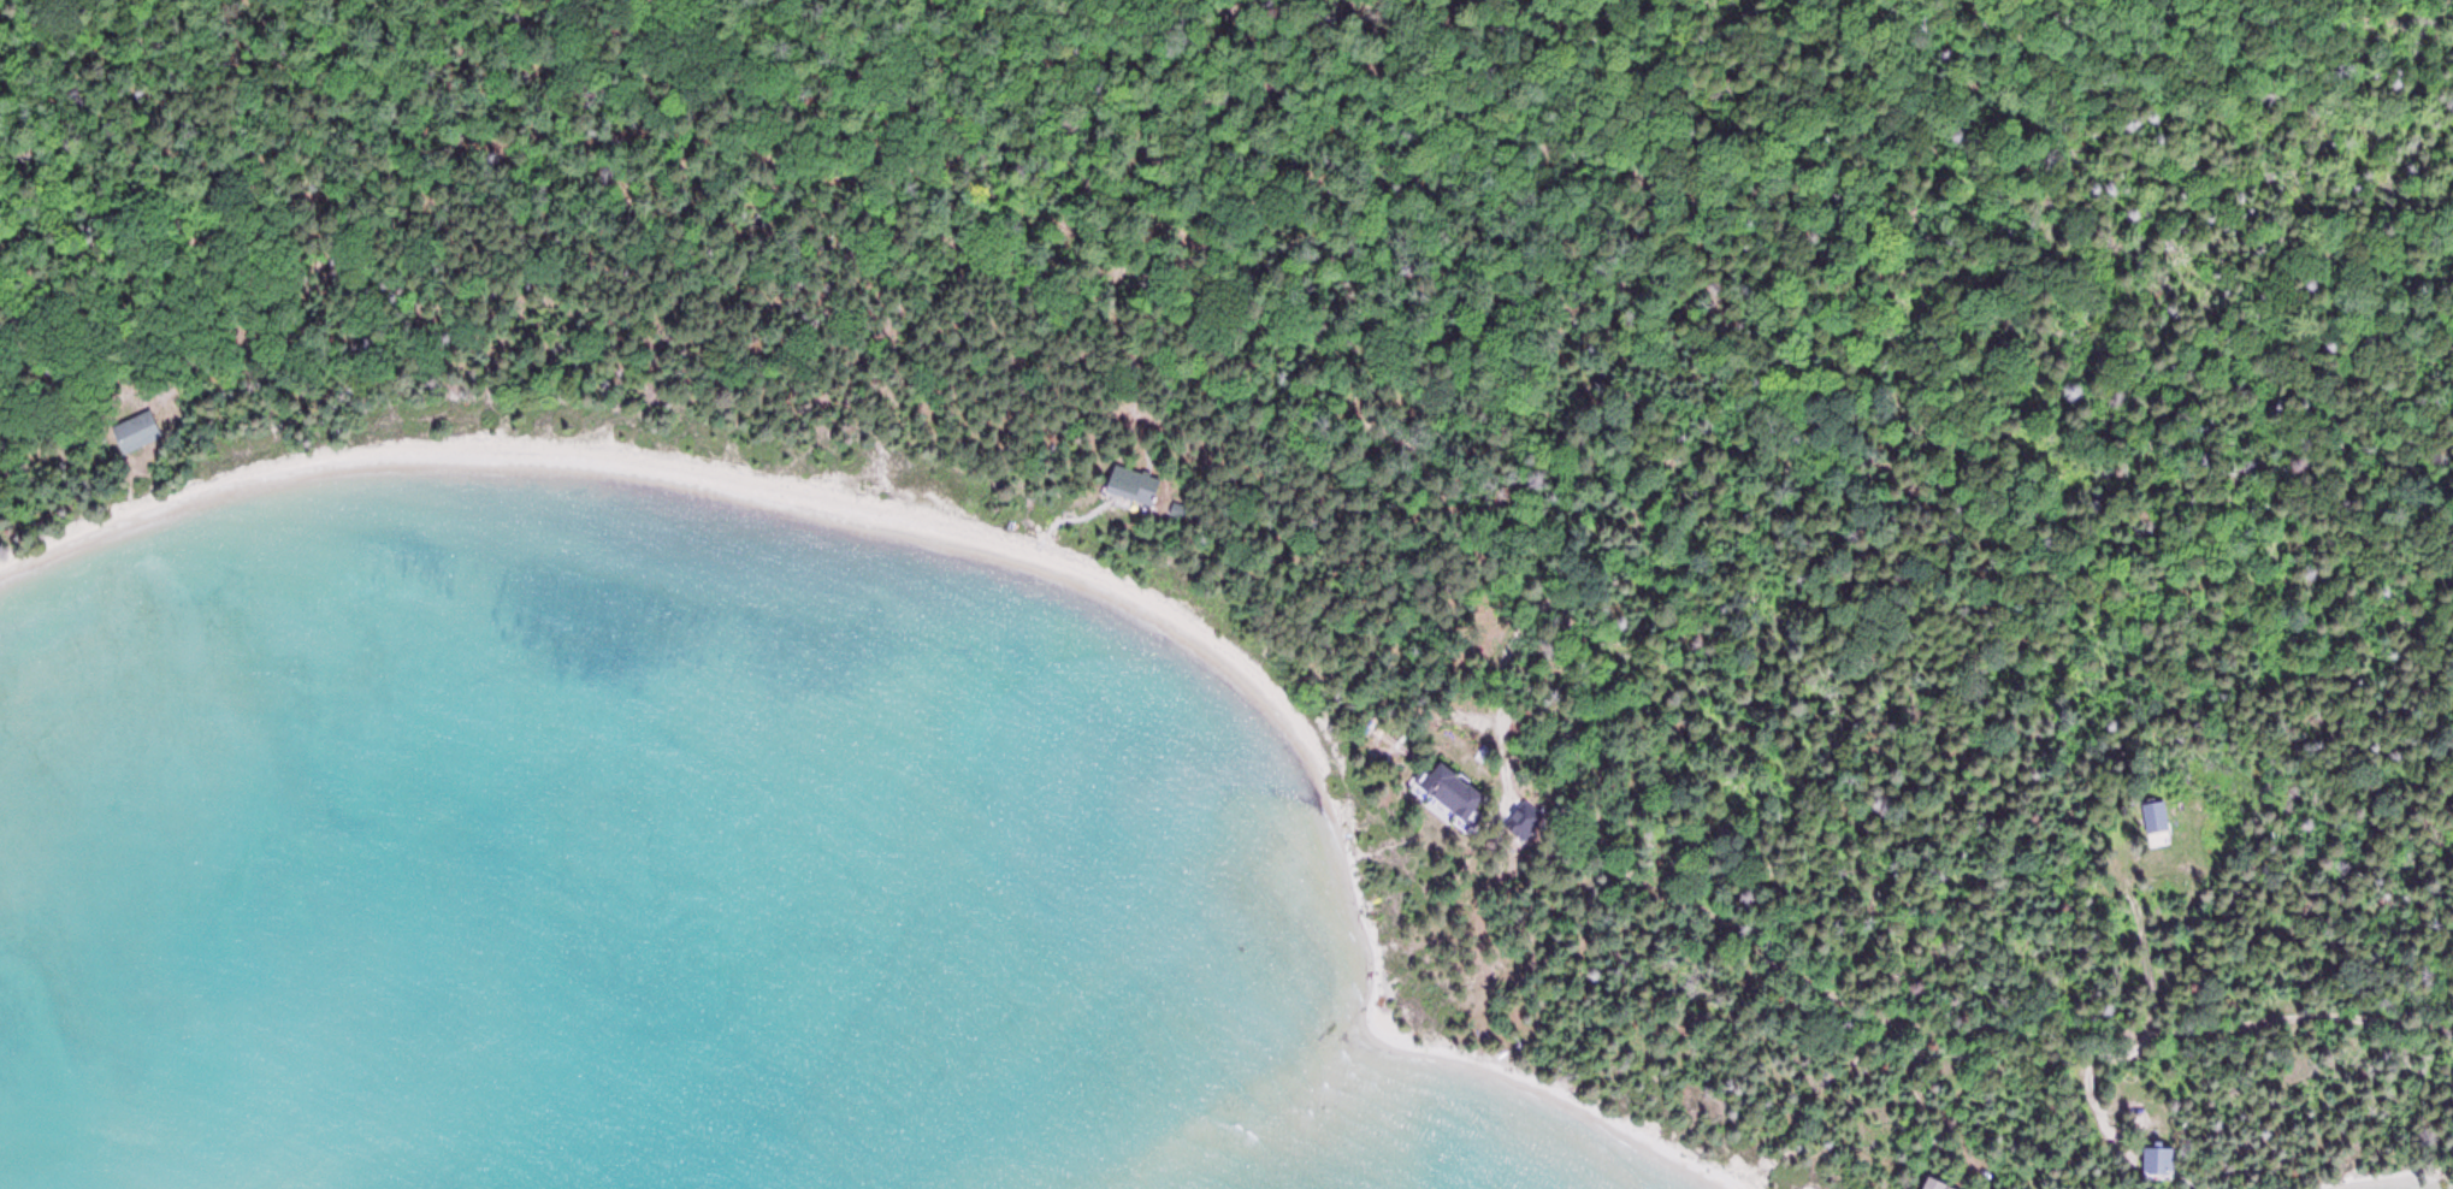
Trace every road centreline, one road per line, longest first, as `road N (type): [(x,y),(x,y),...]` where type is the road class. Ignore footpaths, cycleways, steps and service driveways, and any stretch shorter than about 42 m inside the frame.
road 1 (residential): [(2452,1027),(1919,1035),(1851,1016),(1773,957),(1637,879),(1612,836),(1589,664),(1568,628),(1400,460),(1354,430),(1225,389),(1141,378),(1057,379),(929,394)]

